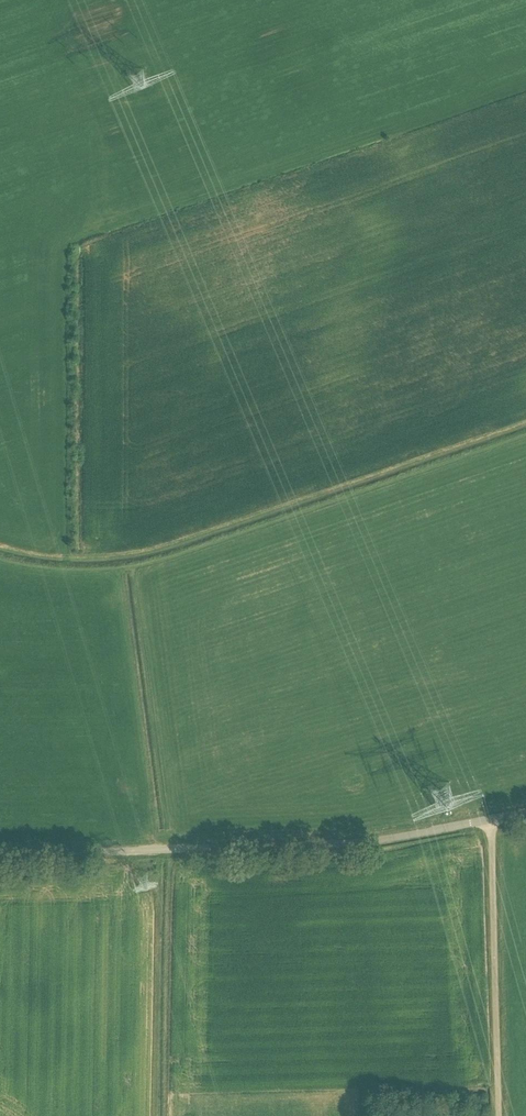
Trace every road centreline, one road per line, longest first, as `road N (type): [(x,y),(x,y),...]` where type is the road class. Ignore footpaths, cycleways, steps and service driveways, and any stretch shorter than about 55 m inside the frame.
road 1 (unclassified): [(525,818),(364,849),(0,859)]

